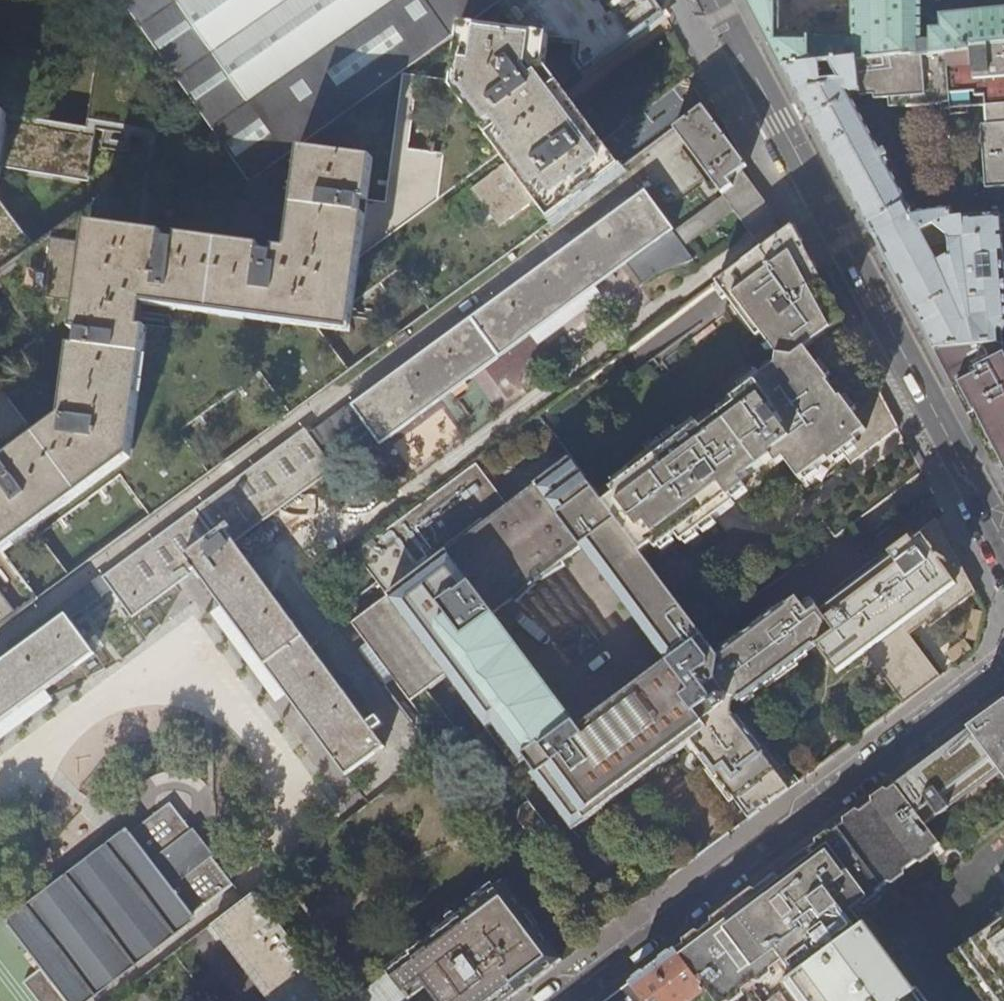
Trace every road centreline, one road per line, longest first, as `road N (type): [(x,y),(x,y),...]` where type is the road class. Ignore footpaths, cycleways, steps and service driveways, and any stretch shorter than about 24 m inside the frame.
road 1 (residential): [(1003,538),(715,0)]
road 2 (residential): [(557,1000),(1003,666)]

